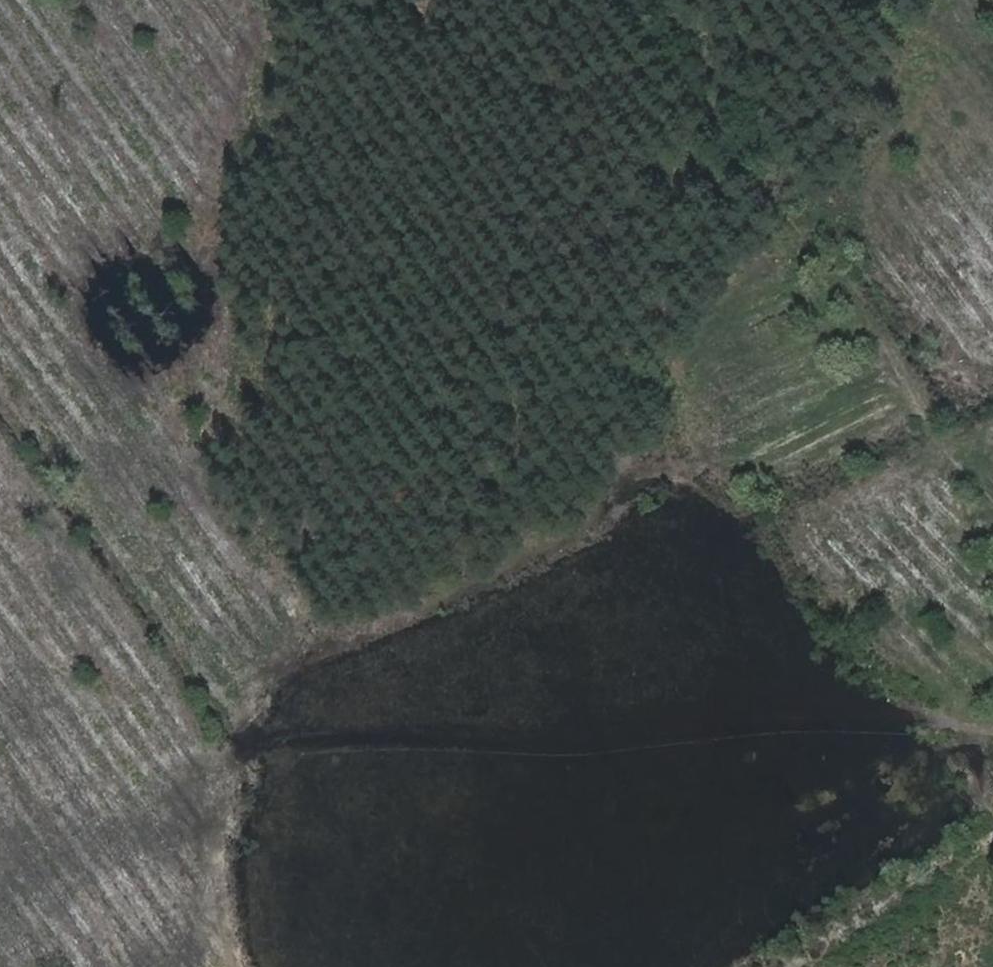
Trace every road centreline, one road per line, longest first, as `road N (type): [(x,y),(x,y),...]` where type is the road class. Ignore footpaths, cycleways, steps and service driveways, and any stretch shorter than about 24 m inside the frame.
road 1 (track): [(992,706),(584,748),(359,743),(283,757),(253,715)]

